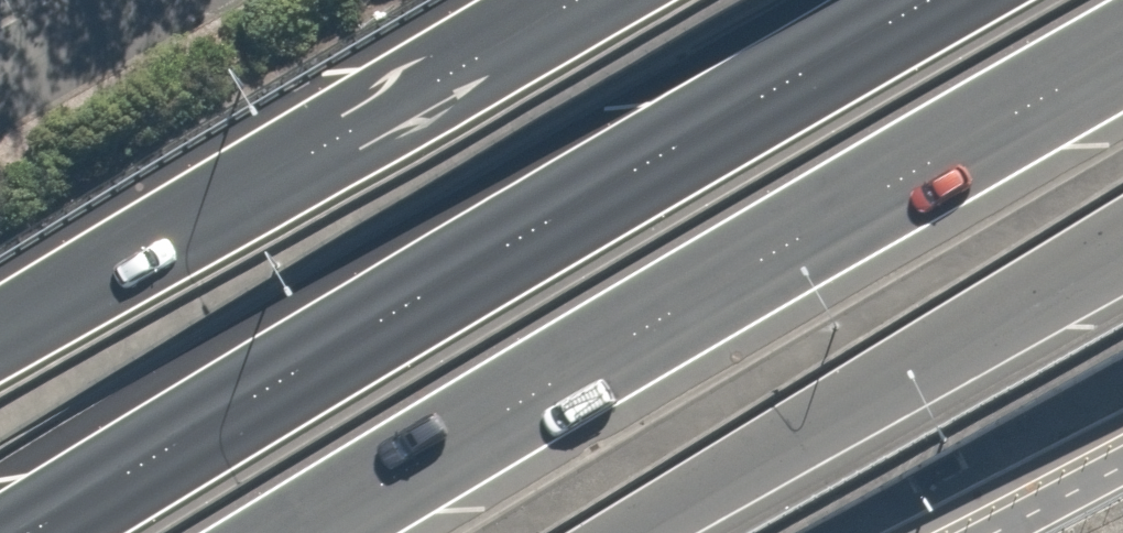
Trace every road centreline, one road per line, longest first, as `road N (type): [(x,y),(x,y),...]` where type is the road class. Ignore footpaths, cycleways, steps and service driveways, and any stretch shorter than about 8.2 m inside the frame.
road 1 (trunk): [(27,532),(924,0)]
road 2 (trunk): [(1122,53),(308,532)]
road 3 (trunk): [(0,341),(577,0)]
road 4 (trunk): [(1122,273),(659,532)]

